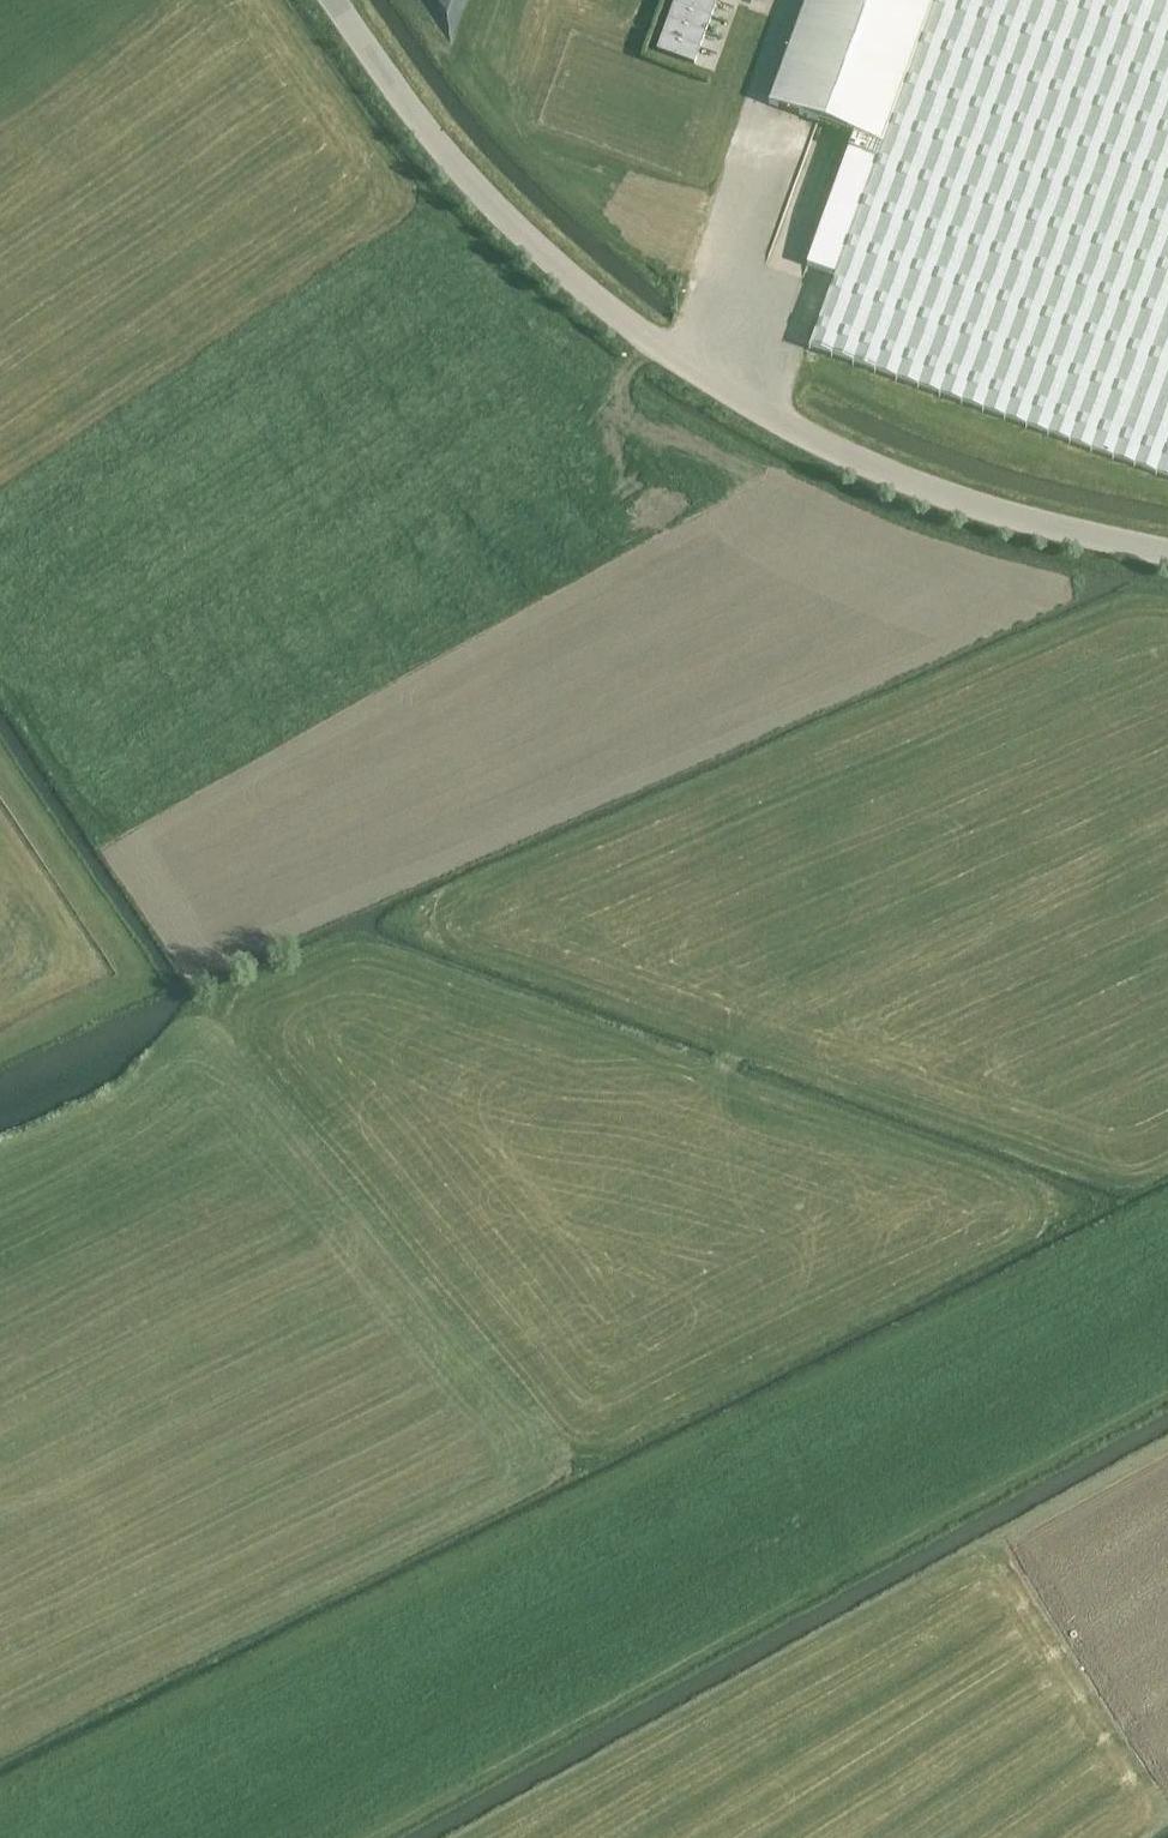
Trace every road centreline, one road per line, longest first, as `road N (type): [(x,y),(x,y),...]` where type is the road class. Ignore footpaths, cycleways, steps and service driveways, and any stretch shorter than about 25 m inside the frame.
road 1 (unclassified): [(1167,553),(935,490),(793,430),(671,359),(522,238),(453,169),(337,0)]

